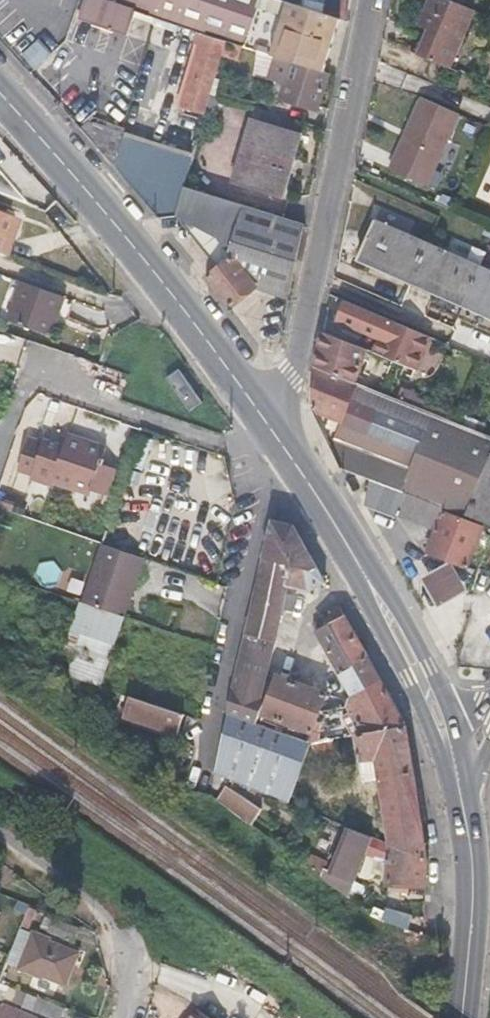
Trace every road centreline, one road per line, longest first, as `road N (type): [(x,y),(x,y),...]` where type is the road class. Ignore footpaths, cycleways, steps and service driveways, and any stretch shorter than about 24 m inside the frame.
road 1 (residential): [(276,434),(370,0)]
road 2 (primary): [(276,434),(169,286),(0,97)]
road 3 (primary): [(450,751),(399,634),(276,434)]
road 4 (residential): [(206,772),(276,434)]
road 5 (primary): [(461,1017),(472,912),(450,751)]
road 6 (residential): [(124,1017),(135,979),(124,943),(0,842)]

